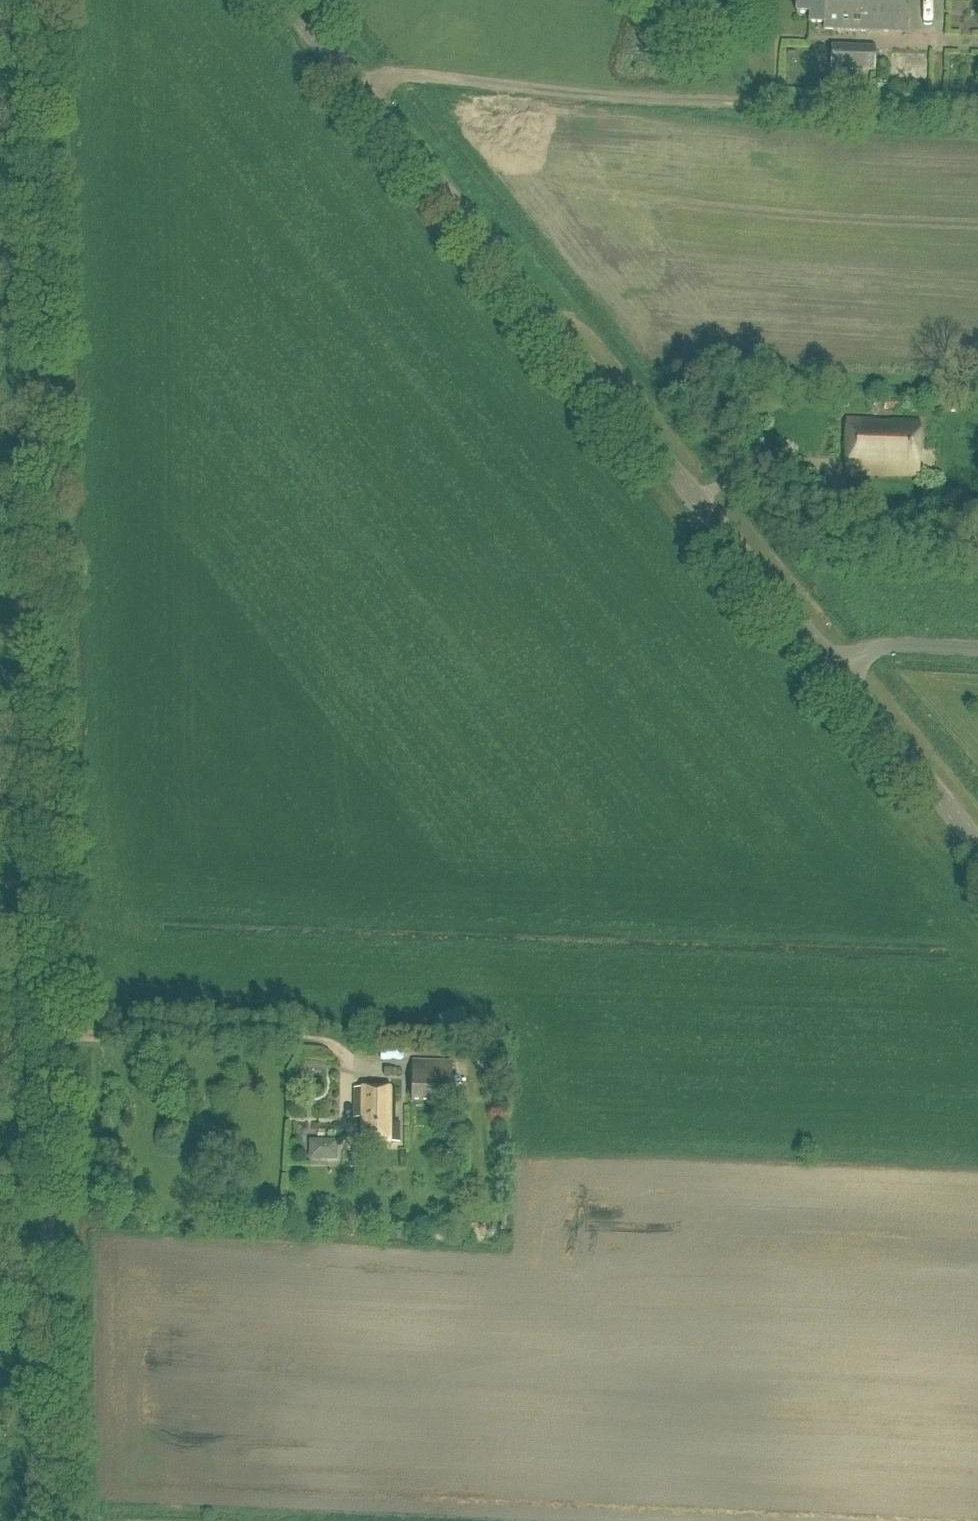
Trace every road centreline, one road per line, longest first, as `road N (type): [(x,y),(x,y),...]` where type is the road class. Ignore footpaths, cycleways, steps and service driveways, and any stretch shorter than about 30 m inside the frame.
road 1 (unclassified): [(49,1520),(41,0)]
road 2 (tertiary): [(977,850),(287,0)]

